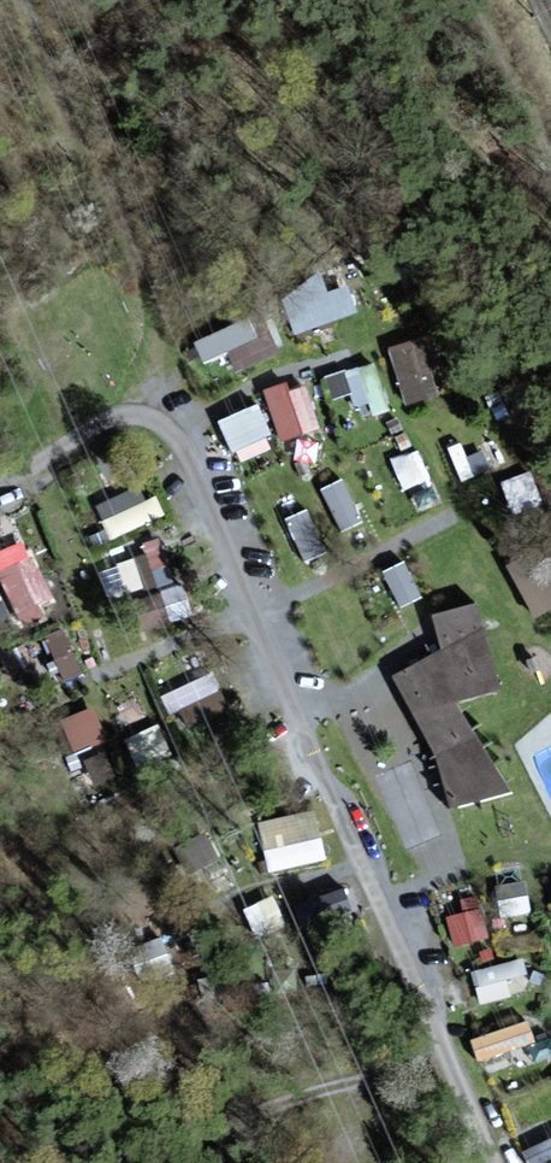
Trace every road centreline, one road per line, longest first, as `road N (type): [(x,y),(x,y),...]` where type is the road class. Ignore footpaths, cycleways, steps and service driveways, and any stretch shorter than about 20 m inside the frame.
road 1 (track): [(473,0),(550,155)]

